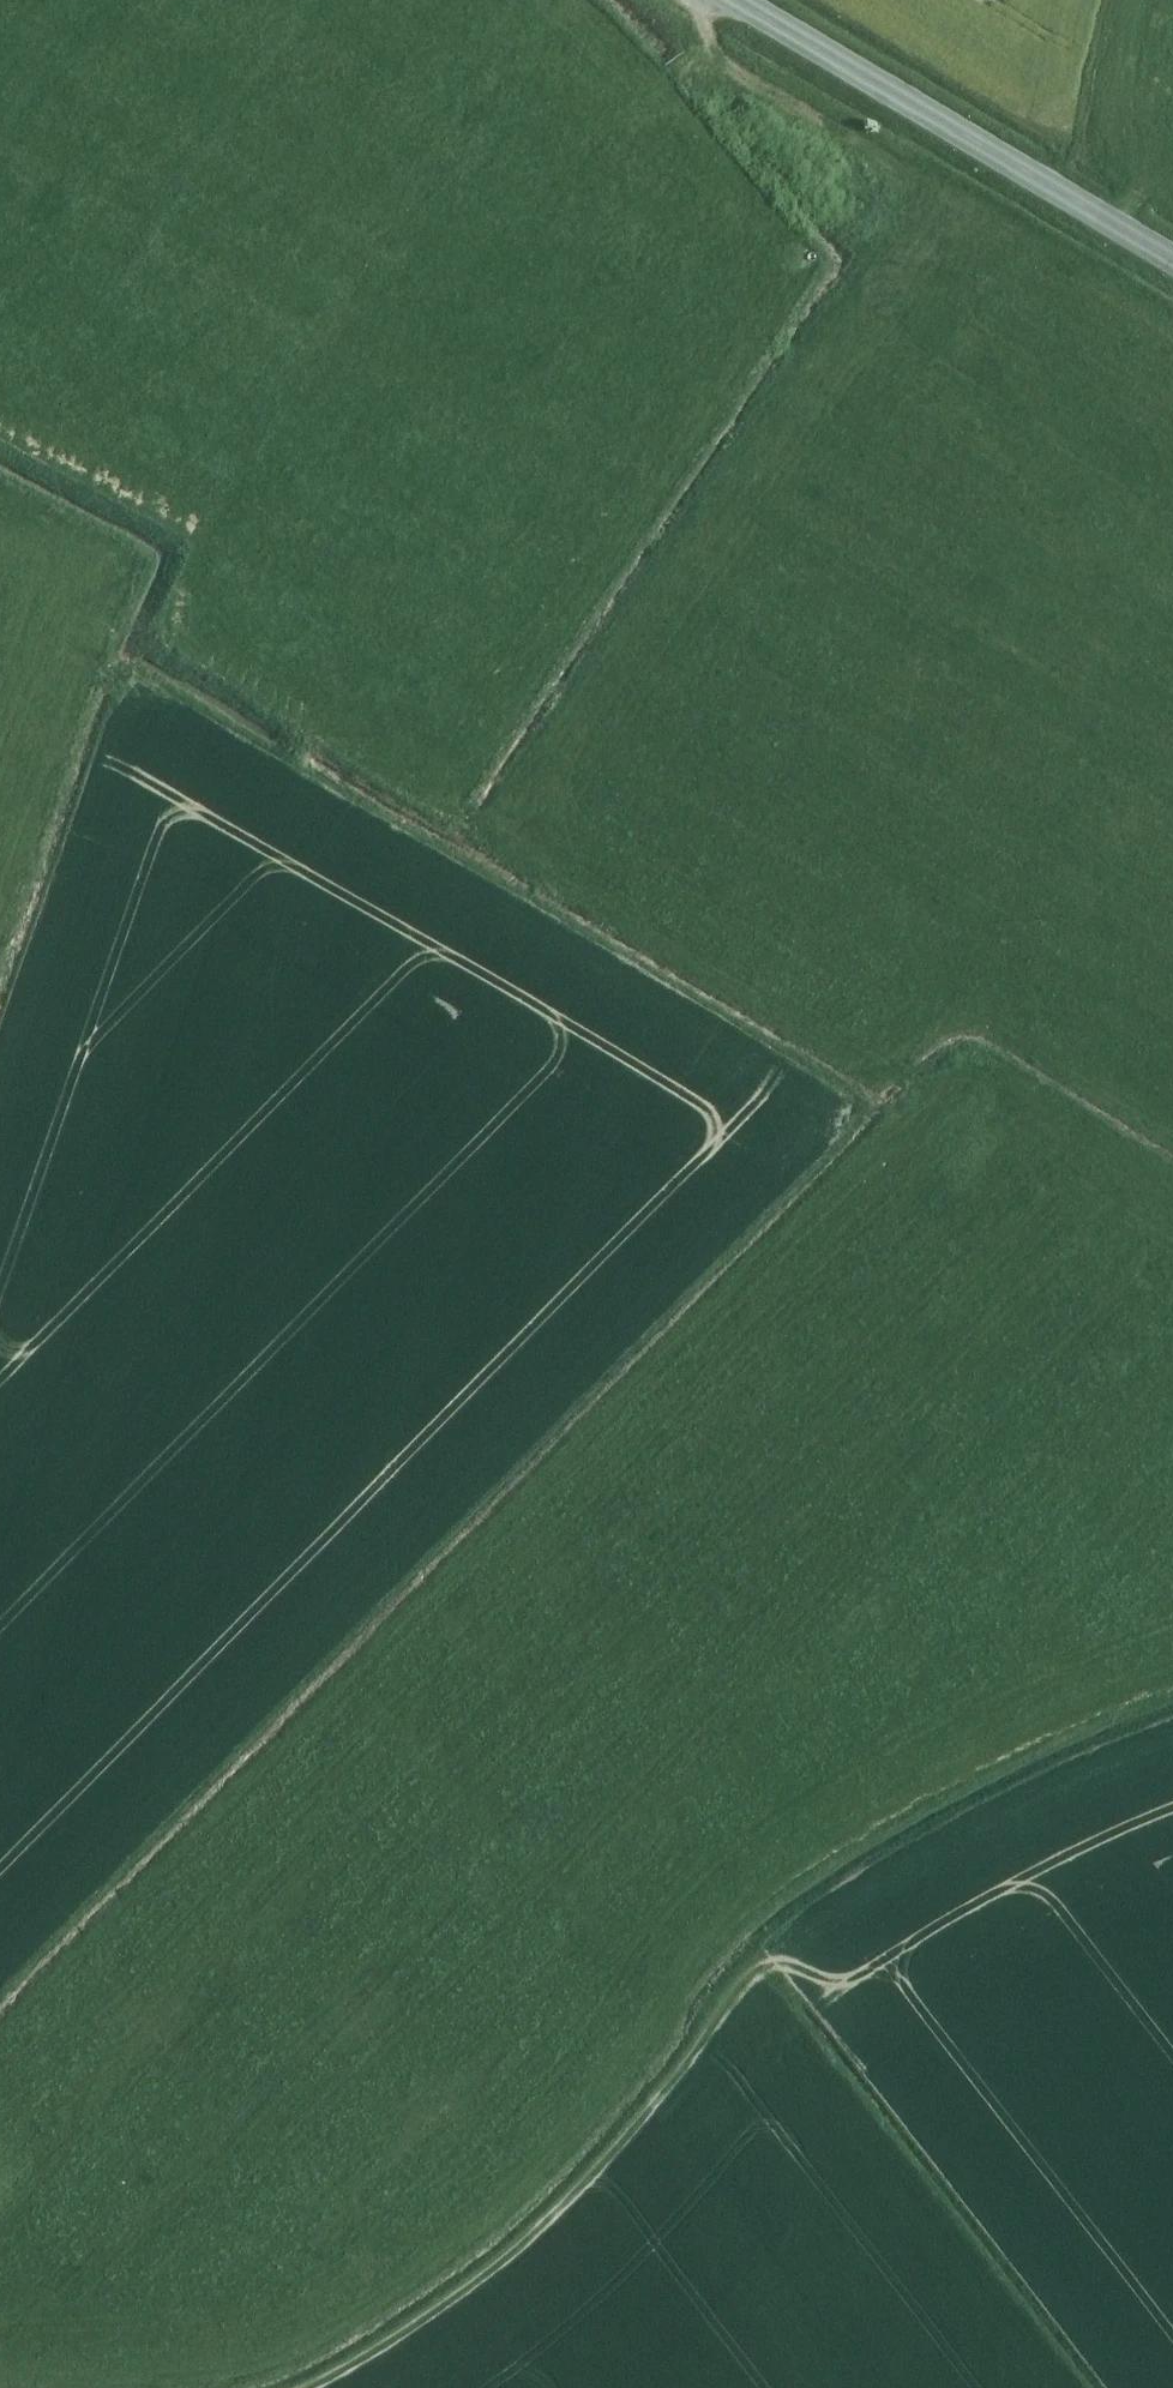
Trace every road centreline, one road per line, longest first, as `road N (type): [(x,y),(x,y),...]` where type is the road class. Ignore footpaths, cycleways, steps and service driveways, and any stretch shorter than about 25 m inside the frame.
road 1 (track): [(327,2387),(395,2354),(529,2255),(659,2105),(769,1957)]
road 2 (secondary): [(741,0),(1172,258)]

